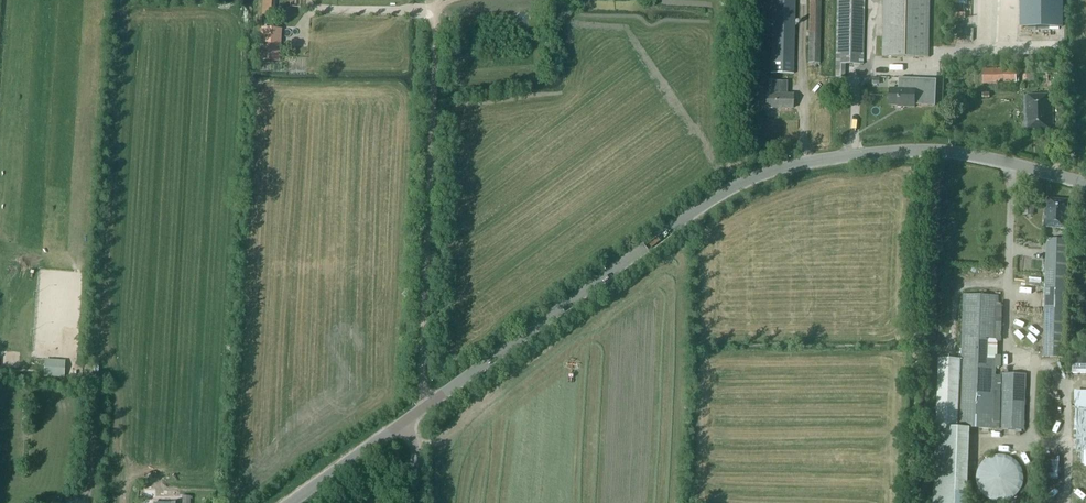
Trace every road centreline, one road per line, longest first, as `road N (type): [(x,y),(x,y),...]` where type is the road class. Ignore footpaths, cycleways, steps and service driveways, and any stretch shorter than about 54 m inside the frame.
road 1 (tertiary): [(922,150),(828,159),(742,182),(430,404)]
road 2 (unclassified): [(430,404),(422,385),(435,5)]
road 3 (unclassified): [(908,502),(922,150)]
road 4 (tertiary): [(1085,182),(922,150)]
road 5 (tertiary): [(291,502),(402,423)]

